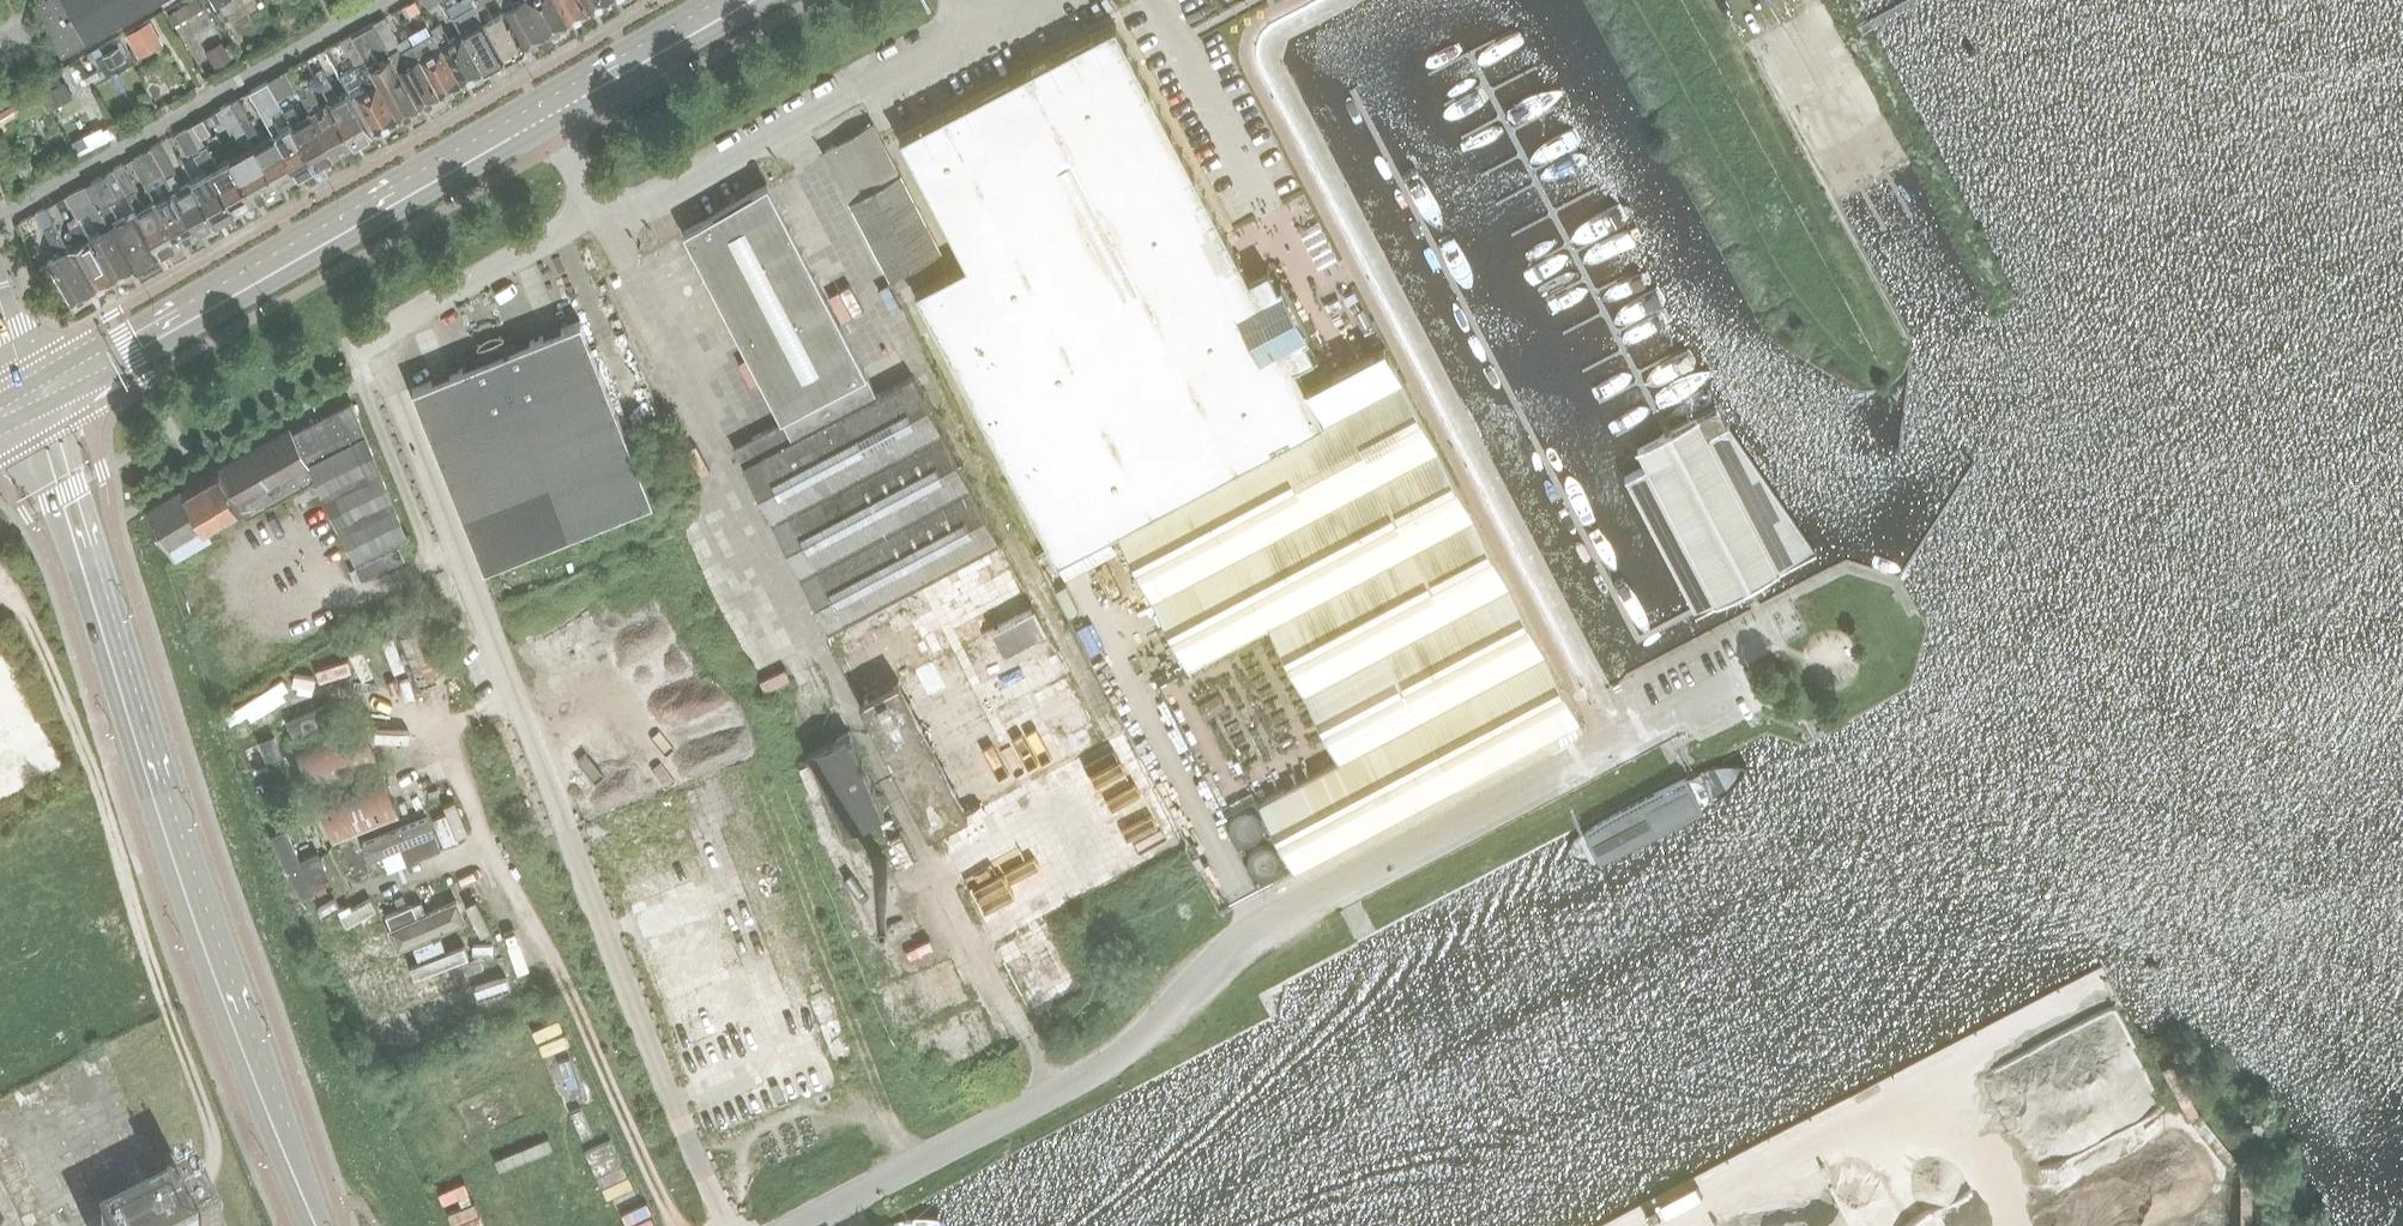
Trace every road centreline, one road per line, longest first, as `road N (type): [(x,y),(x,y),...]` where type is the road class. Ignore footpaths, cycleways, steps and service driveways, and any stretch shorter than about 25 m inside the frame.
road 1 (residential): [(803,1225),(1117,1062),(1275,916),(1745,681)]
road 2 (tertiary): [(32,402),(178,878),(316,1225)]
road 3 (secondary): [(32,402),(143,347),(750,0)]
road 4 (residential): [(0,215),(385,0)]

